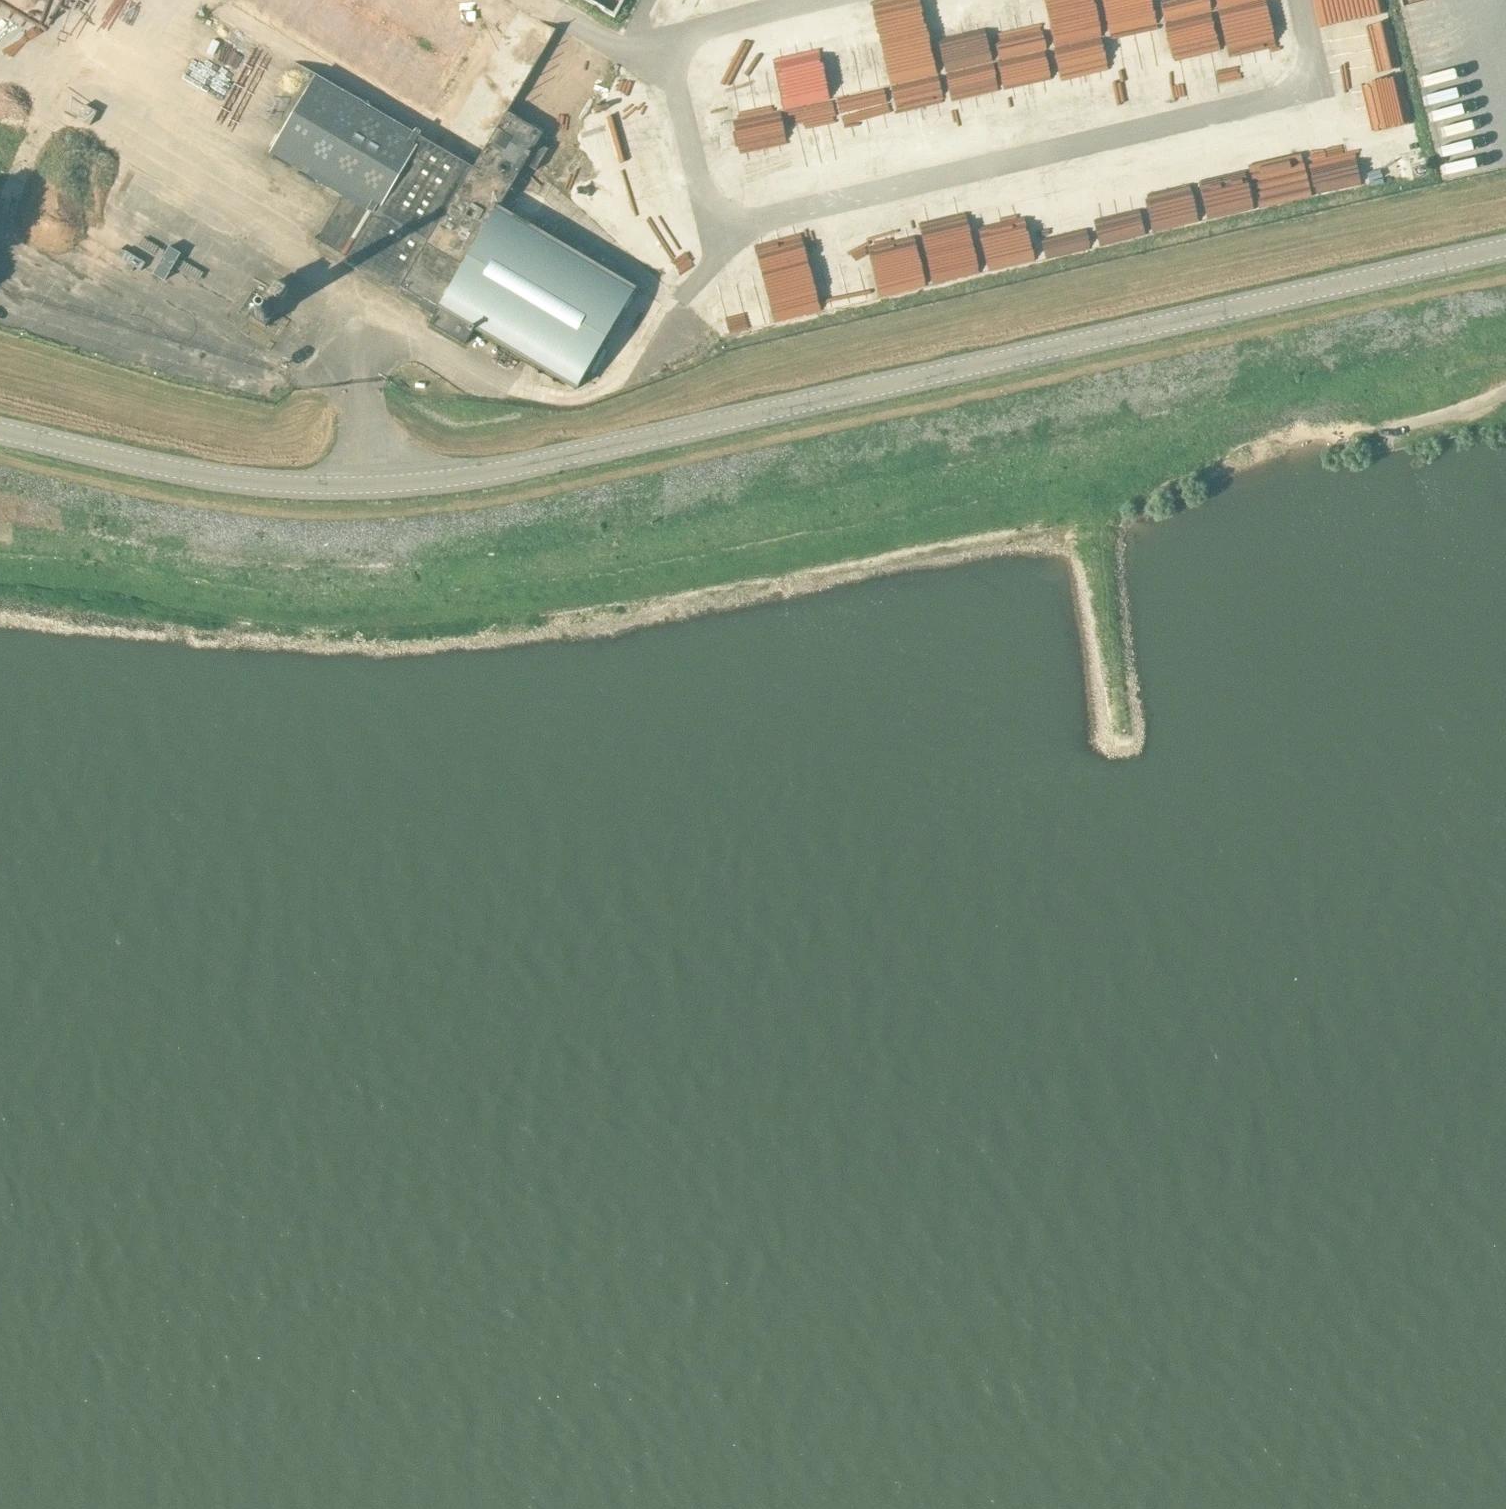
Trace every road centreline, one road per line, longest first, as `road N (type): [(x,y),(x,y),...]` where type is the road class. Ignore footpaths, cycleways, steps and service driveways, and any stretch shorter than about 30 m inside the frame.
road 1 (secondary): [(0,432),(224,479),(350,486),(465,476),(1505,247)]

